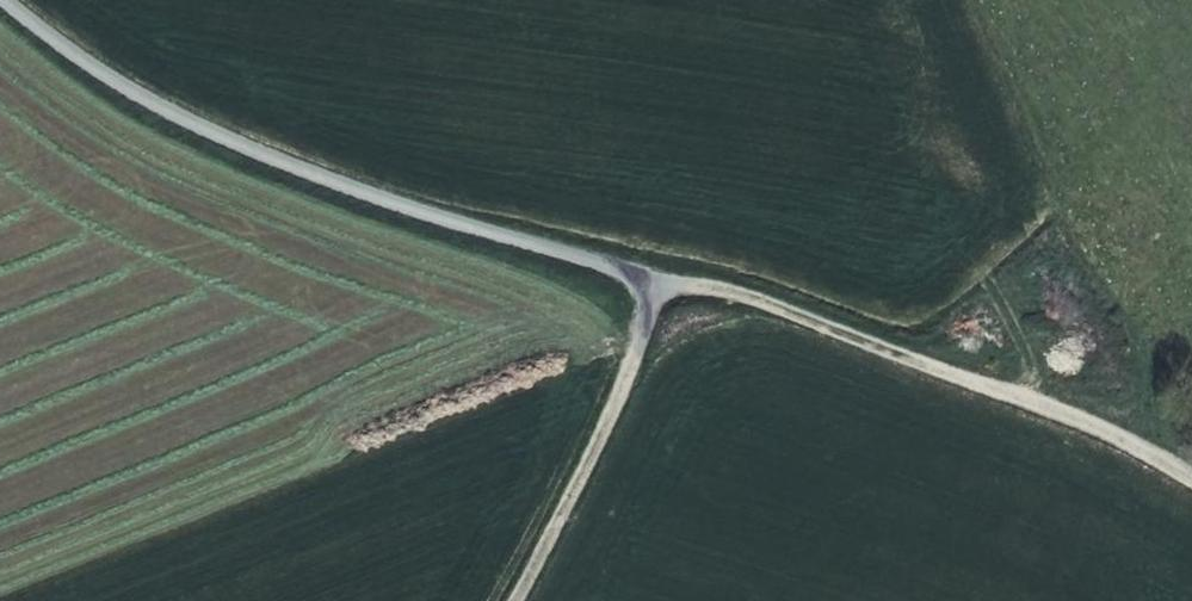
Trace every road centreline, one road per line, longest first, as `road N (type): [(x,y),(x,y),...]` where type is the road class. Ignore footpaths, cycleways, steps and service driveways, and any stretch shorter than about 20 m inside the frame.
road 1 (unclassified): [(0,2),(215,138),(655,289)]
road 2 (track): [(655,289),(810,325),(1126,441),(1191,486)]
road 3 (track): [(655,289),(603,448),(521,600)]

